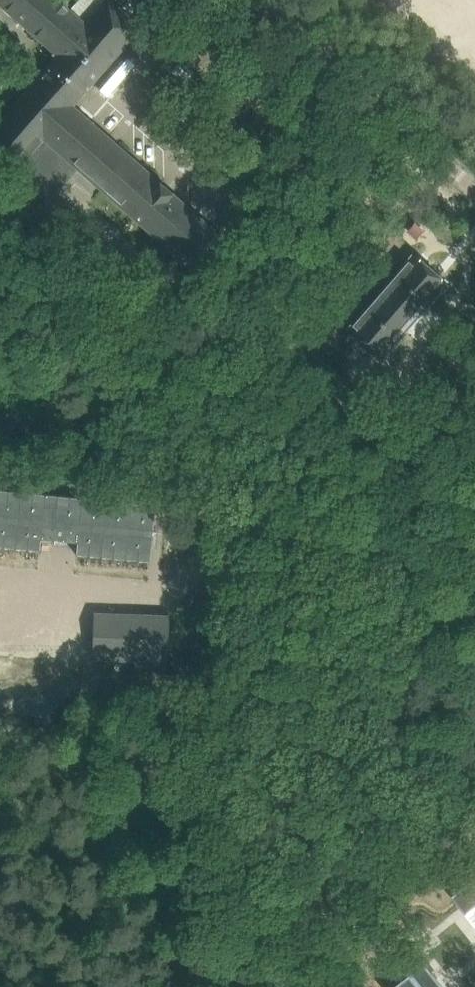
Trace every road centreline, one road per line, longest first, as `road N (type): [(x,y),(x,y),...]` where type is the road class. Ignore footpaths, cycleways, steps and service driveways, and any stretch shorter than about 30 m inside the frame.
road 1 (unclassified): [(474,187),(261,0)]

